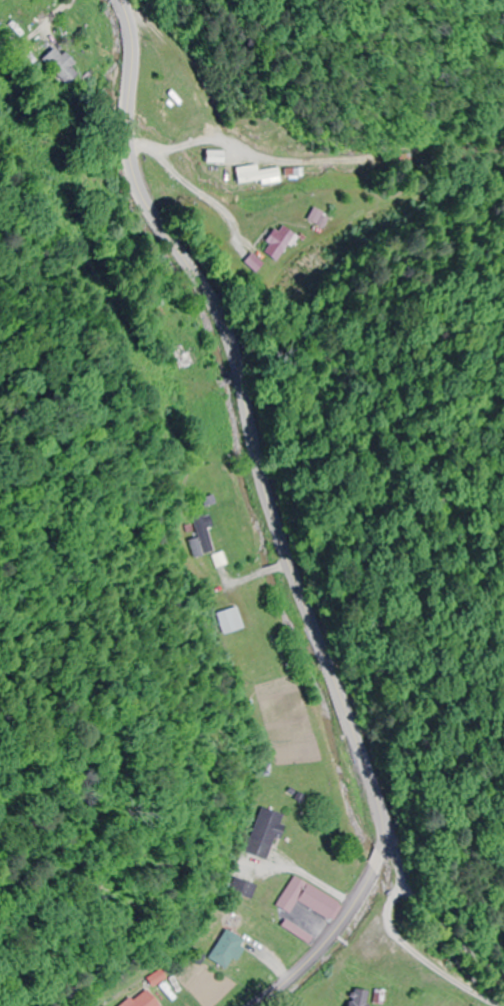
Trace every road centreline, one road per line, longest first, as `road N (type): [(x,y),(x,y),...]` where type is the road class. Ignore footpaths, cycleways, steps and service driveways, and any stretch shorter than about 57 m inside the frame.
road 1 (tertiary): [(380,856),(382,814),(282,525),(225,326),(137,184),(129,155),(130,31),(120,0)]
road 2 (tertiary): [(251,1005),(306,961),(380,856)]
road 3 (residential): [(503,977),(461,947),(380,856)]

